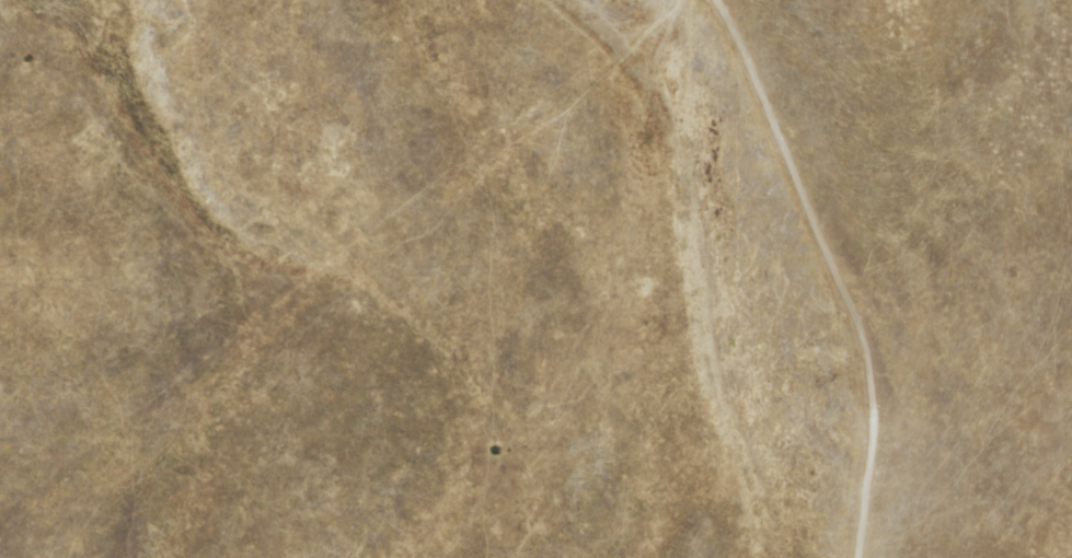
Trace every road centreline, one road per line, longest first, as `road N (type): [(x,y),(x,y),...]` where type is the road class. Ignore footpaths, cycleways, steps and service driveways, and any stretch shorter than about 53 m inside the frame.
road 1 (track): [(858,557),(873,447),(867,341),(762,85),(717,0)]

